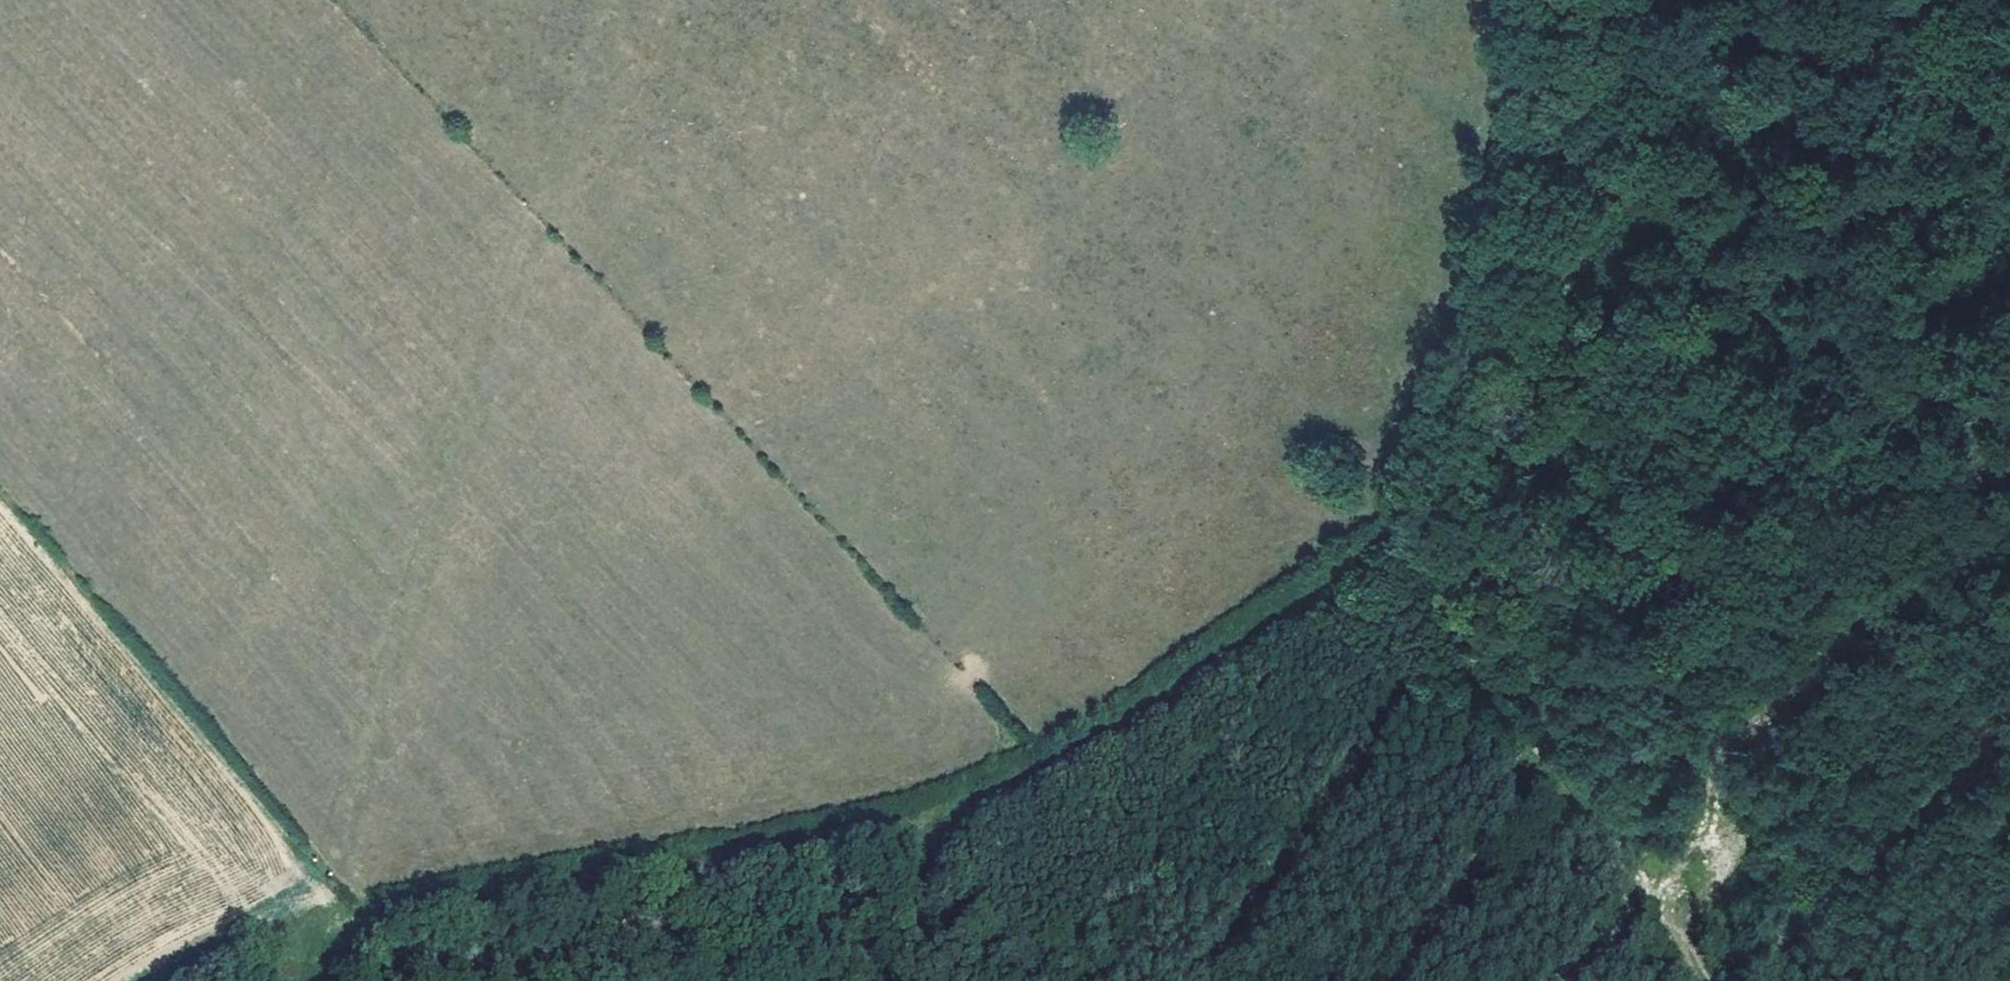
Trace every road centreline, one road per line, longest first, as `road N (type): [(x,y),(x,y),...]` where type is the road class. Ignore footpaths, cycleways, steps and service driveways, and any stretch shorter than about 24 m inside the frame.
road 1 (track): [(479,980),(719,890),(969,910),(1304,670),(1452,609),(1612,0)]
road 2 (track): [(1712,980),(1452,609)]

